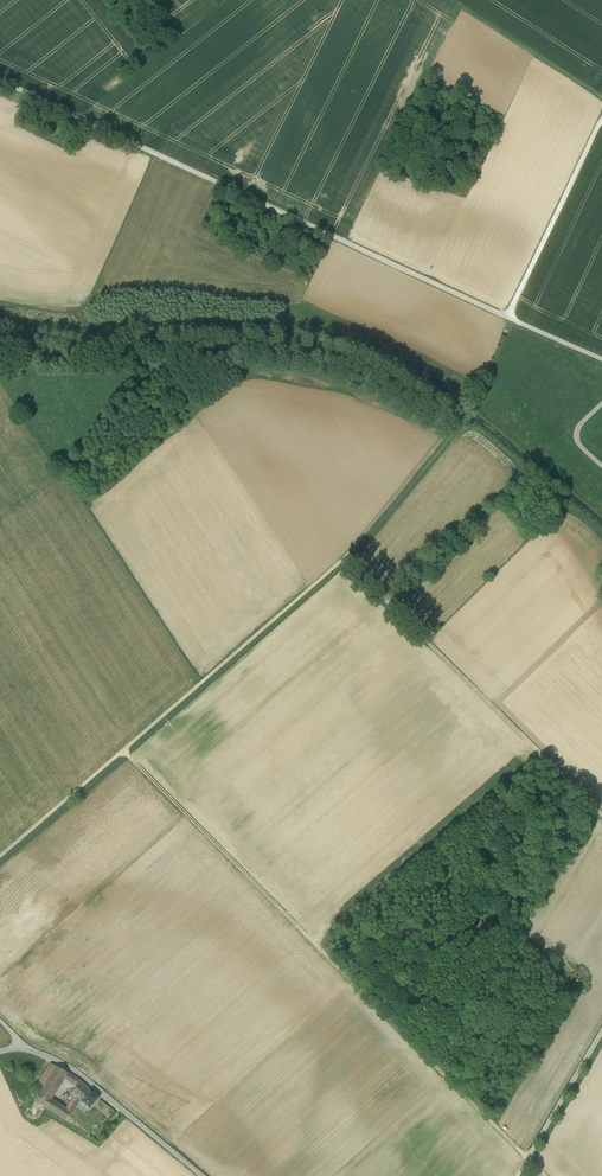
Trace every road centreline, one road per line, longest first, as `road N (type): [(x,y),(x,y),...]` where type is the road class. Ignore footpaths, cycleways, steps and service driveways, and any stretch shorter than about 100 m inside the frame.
road 1 (track): [(0,856),(344,559),(460,418)]
road 2 (track): [(527,1157),(123,750)]
road 3 (track): [(0,80),(512,319)]
road 4 (track): [(344,559),(601,815)]
road 5 (unclassified): [(200,1175),(67,1065),(22,1046)]
road 6 (track): [(512,319),(601,119)]
road 7 (track): [(601,98),(446,0)]
road 8 (unclassified): [(516,1175),(601,1031)]

